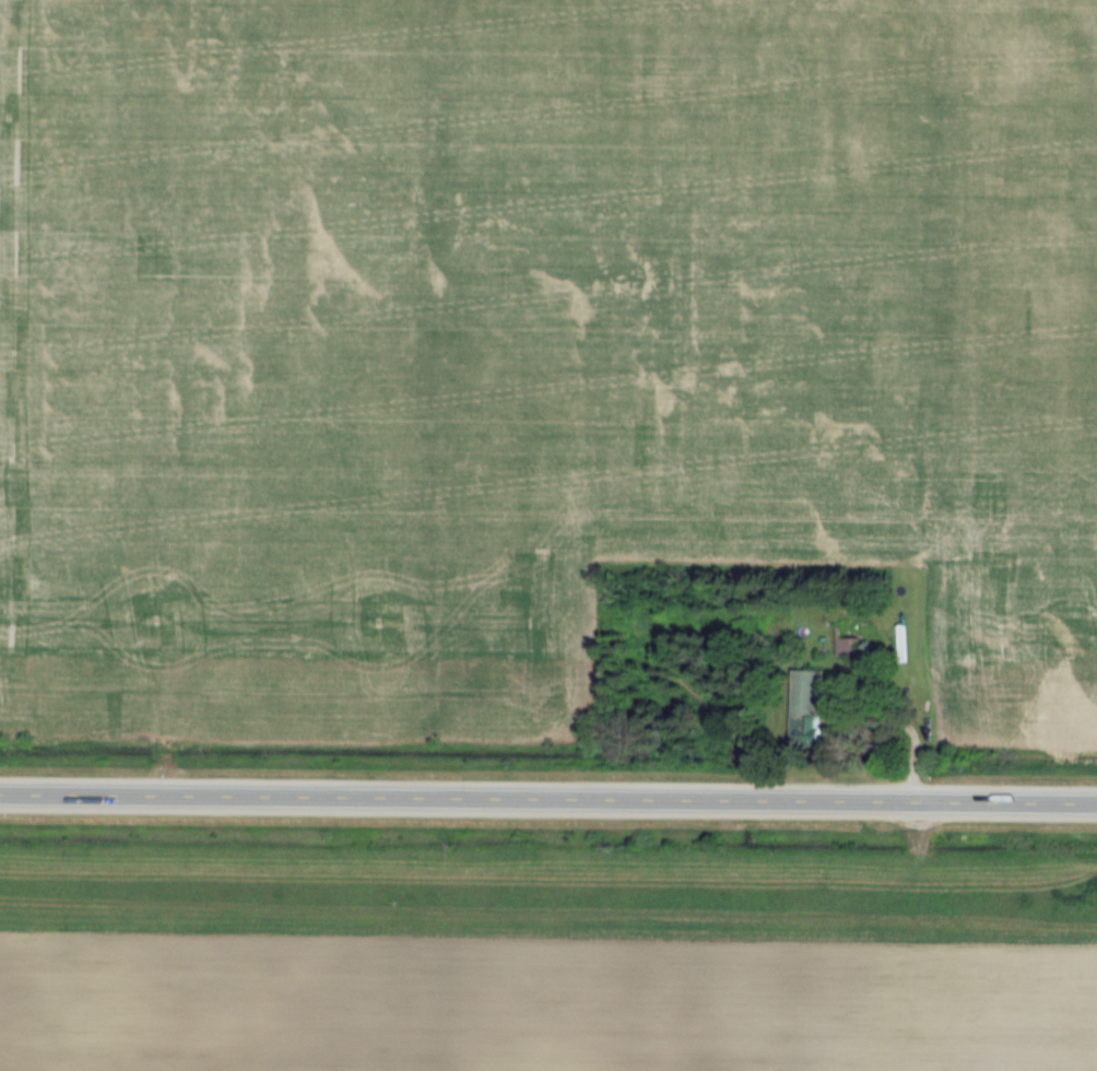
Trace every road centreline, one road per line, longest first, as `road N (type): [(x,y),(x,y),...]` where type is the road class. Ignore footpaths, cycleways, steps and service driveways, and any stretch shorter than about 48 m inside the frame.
road 1 (secondary): [(1096,796),(0,792)]

